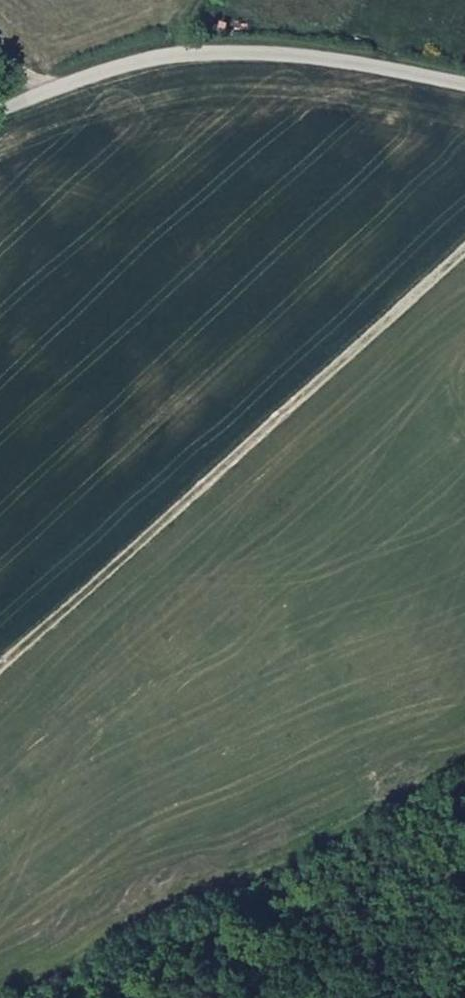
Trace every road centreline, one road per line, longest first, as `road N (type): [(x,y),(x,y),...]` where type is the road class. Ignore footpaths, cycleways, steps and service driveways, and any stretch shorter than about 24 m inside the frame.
road 1 (track): [(0,688),(464,259)]
road 2 (unclassified): [(0,108),(178,56),(282,52),(464,79)]
road 3 (track): [(464,884),(387,997)]

